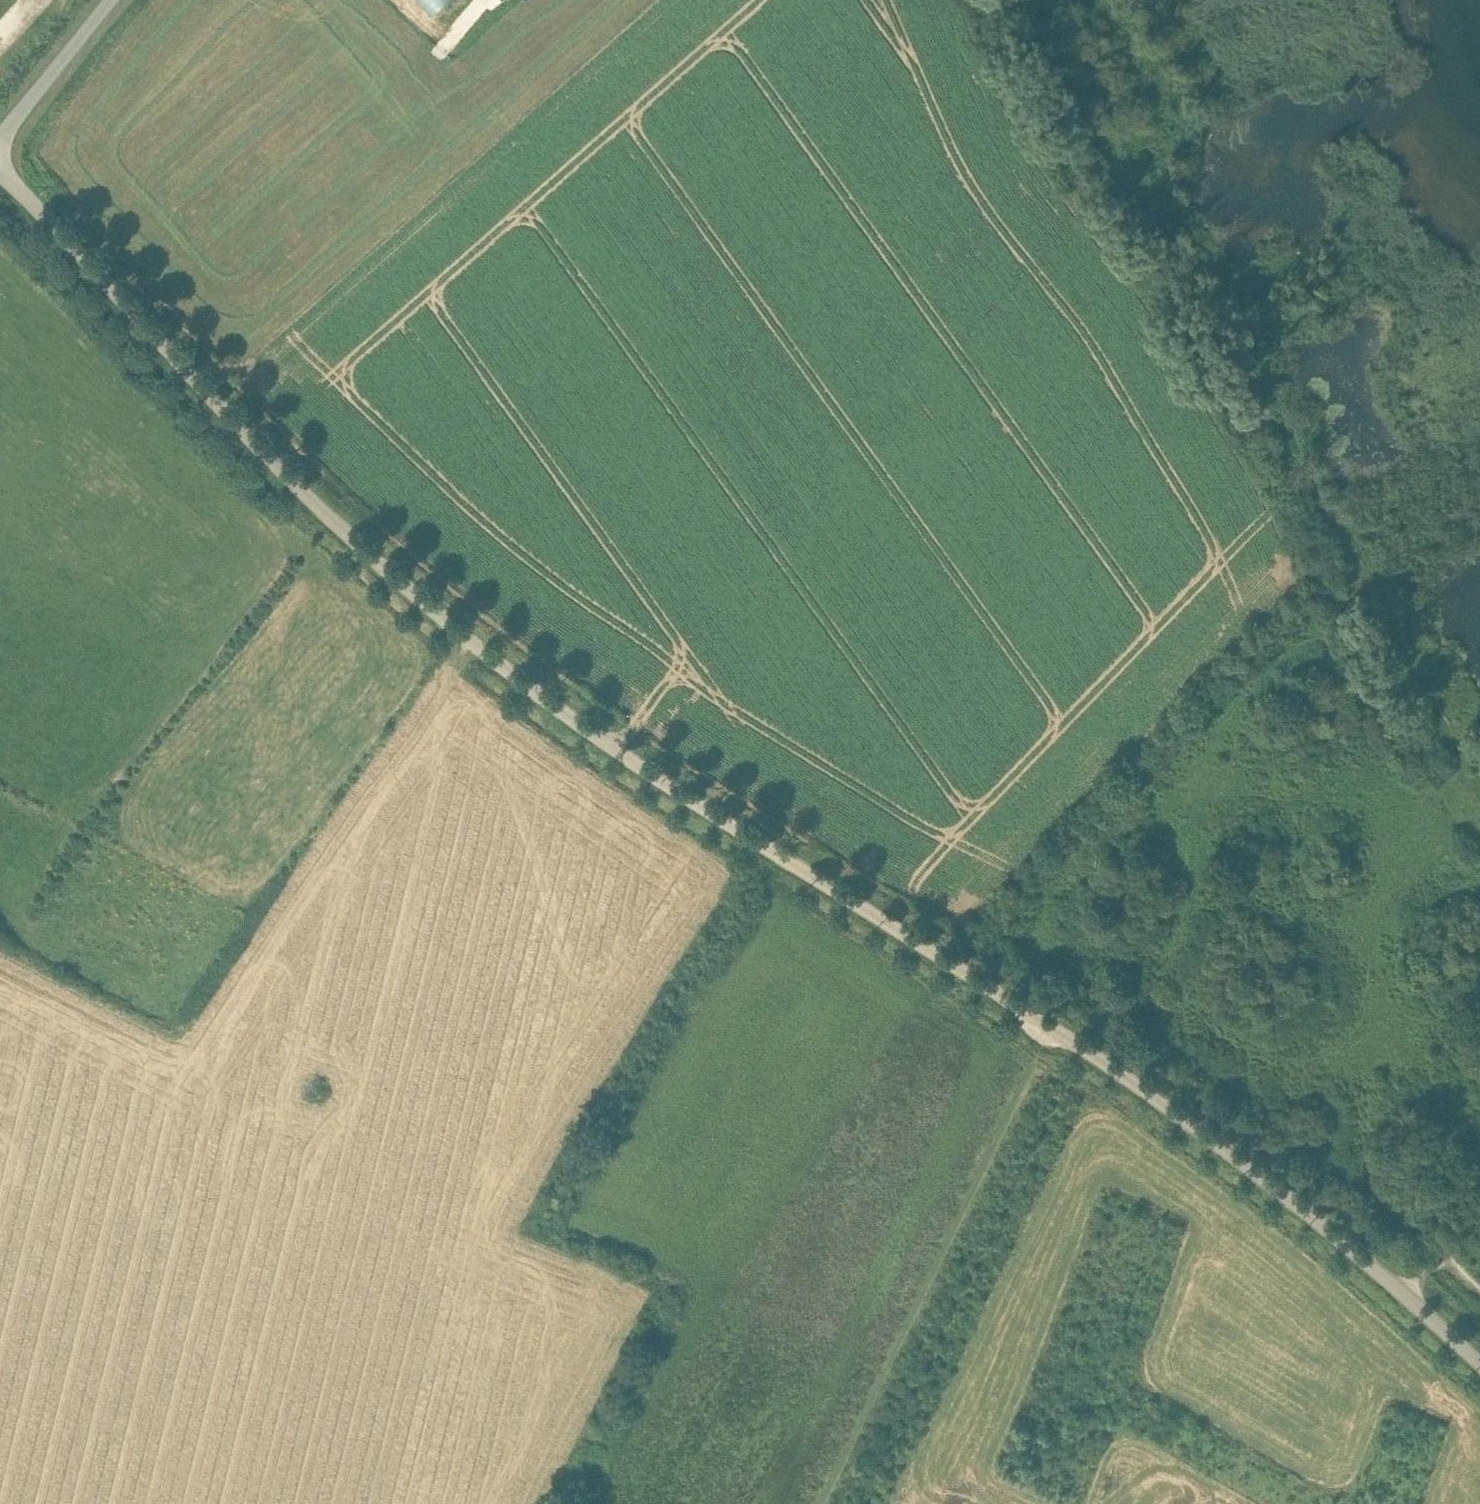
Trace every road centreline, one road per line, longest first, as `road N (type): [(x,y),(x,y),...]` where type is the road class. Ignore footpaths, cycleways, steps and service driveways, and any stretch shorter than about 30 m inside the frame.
road 1 (unclassified): [(1479,1364),(1406,1293),(1201,1132),(540,697),(315,505),(0,173)]
road 2 (track): [(813,1503),(1047,1024)]
road 3 (unclassified): [(0,139),(108,0)]

